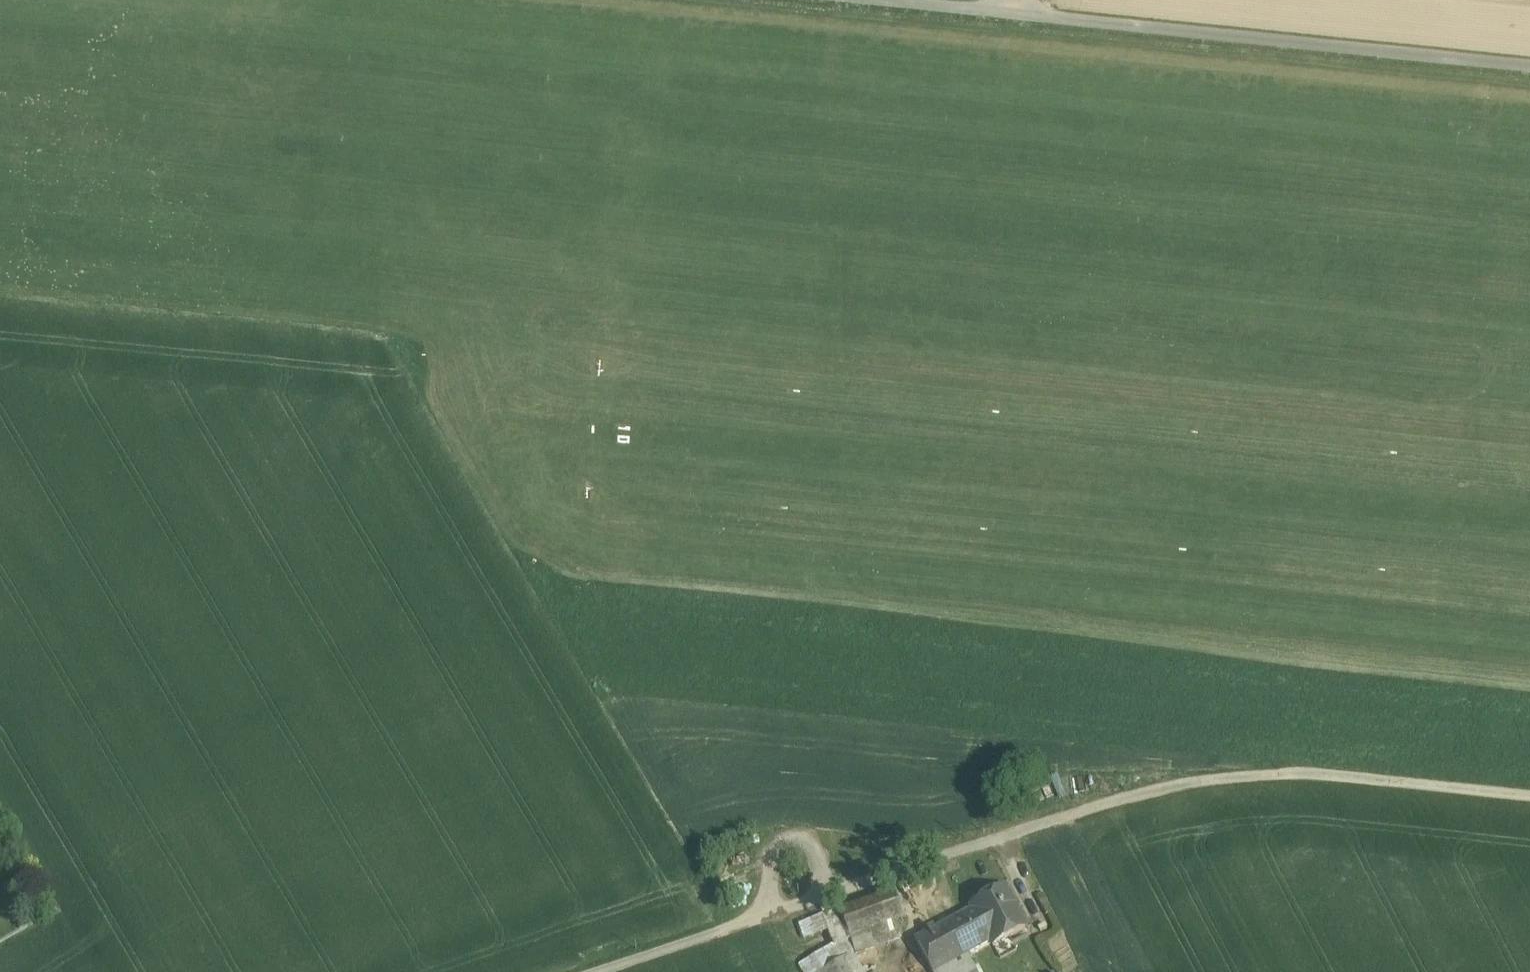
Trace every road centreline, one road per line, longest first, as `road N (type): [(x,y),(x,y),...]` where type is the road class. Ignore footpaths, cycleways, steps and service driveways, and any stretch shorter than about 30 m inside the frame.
road 1 (track): [(607,971),(1120,800),(1222,781),(1320,776),(1529,797)]
road 2 (track): [(1529,66),(891,0)]
road 3 (track): [(998,841),(1033,912),(1035,934),(1017,968)]

